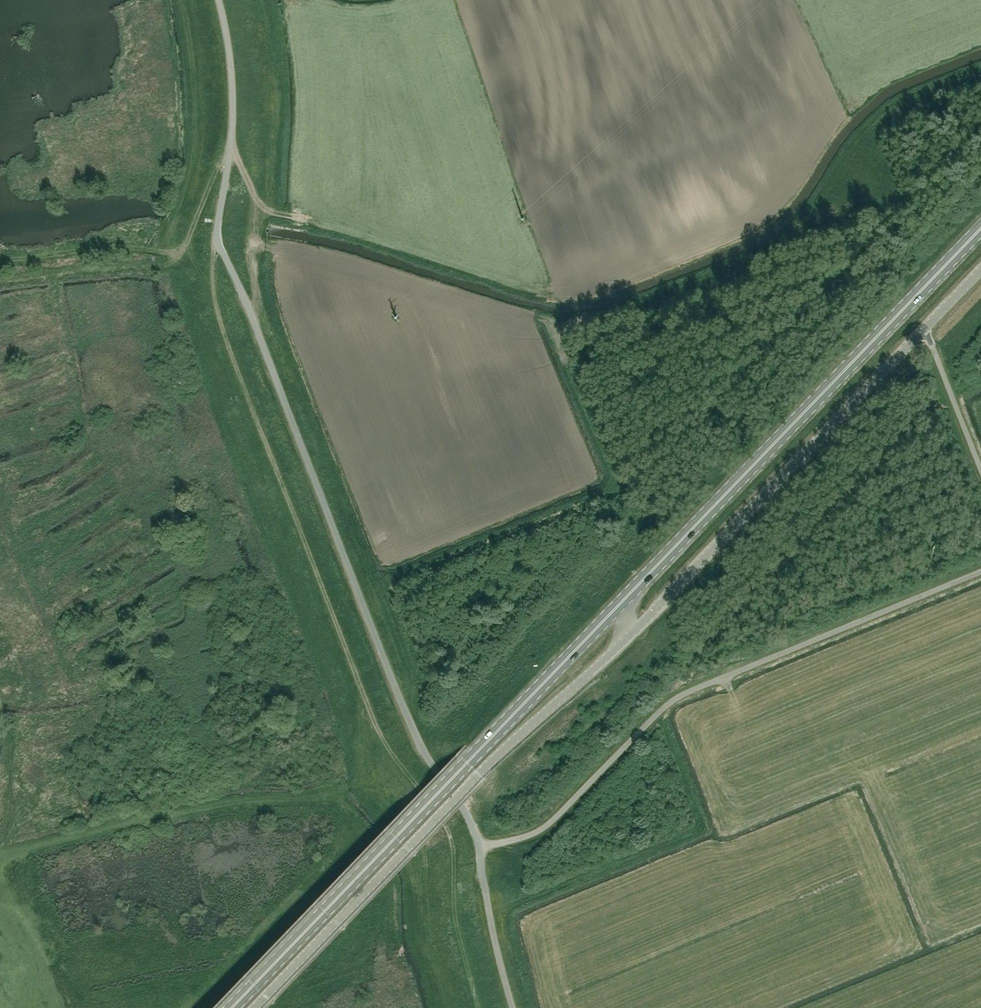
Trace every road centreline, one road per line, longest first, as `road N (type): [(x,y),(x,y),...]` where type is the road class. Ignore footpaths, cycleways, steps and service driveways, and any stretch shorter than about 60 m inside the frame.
road 1 (primary): [(229,1007),(980,228)]
road 2 (unclassified): [(252,1007),(479,772),(621,643),(980,265)]
road 3 (unclassified): [(479,848),(408,718),(217,241),(232,101),(218,0)]
road 4 (track): [(479,1007),(457,925),(450,839),(378,725),(254,417),(214,298),(217,241)]
road 5 (unclassified): [(479,848),(546,826),(680,695),(980,571)]
road 6 (track): [(158,266),(184,248),(226,149),(236,151),(256,200),(256,225)]
road 7 (unclassified): [(510,1007),(479,848)]

